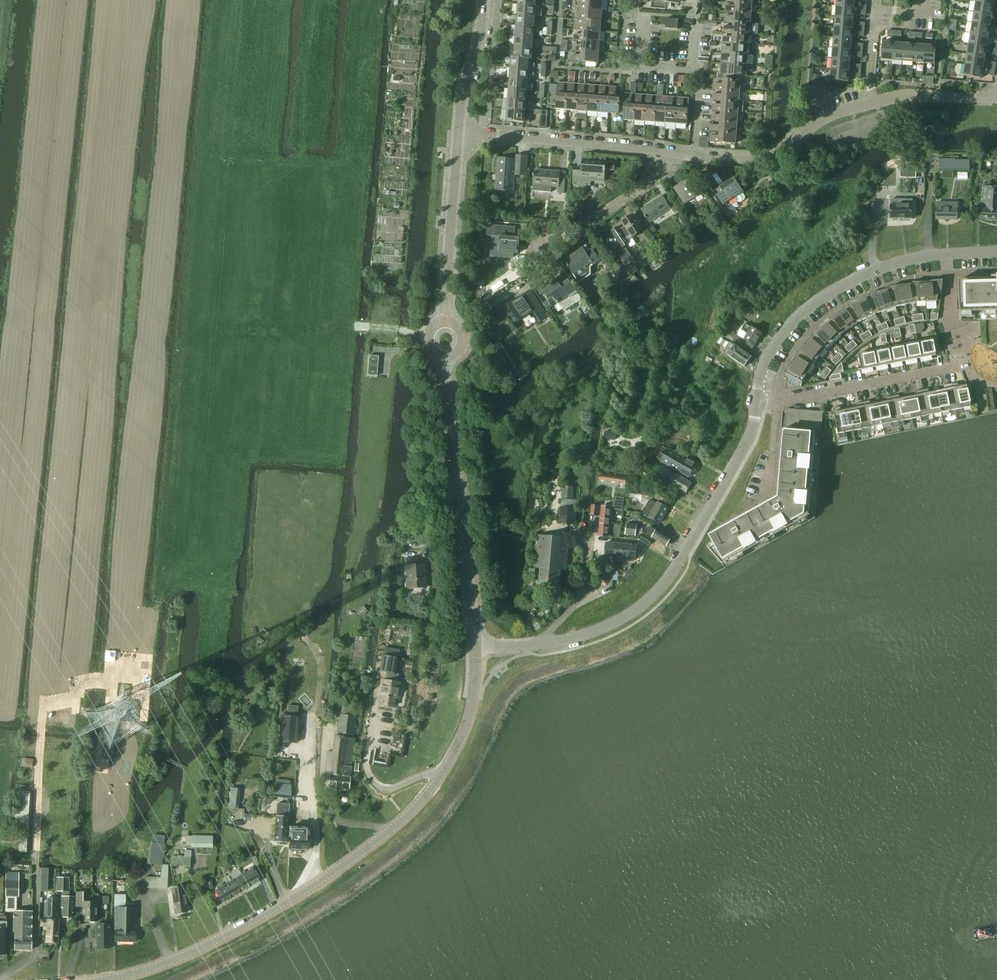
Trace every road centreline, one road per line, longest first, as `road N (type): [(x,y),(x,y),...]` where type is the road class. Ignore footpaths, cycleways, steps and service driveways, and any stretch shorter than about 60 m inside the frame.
road 1 (tertiary): [(103,979),(214,942),(392,829),(457,746),(472,697),(475,649)]
road 2 (tertiary): [(475,649),(580,636),(640,608),(670,577),(738,460),(757,401)]
road 3 (tertiary): [(996,253),(932,255),(832,291),(769,352),(757,401)]
road 4 (secondary): [(475,649),(444,356)]
road 5 (residential): [(459,131),(665,151)]
road 6 (residential): [(694,152),(780,149),(869,99)]
road 7 (residential): [(538,268),(549,246),(661,171),(665,151)]
road 8 (residential): [(777,403),(951,365)]
road 9 (residential): [(869,99),(876,9),(926,11),(926,0)]
road 10 (secondary): [(459,131),(483,0)]
road 11 (residential): [(869,99),(902,92),(996,95)]

